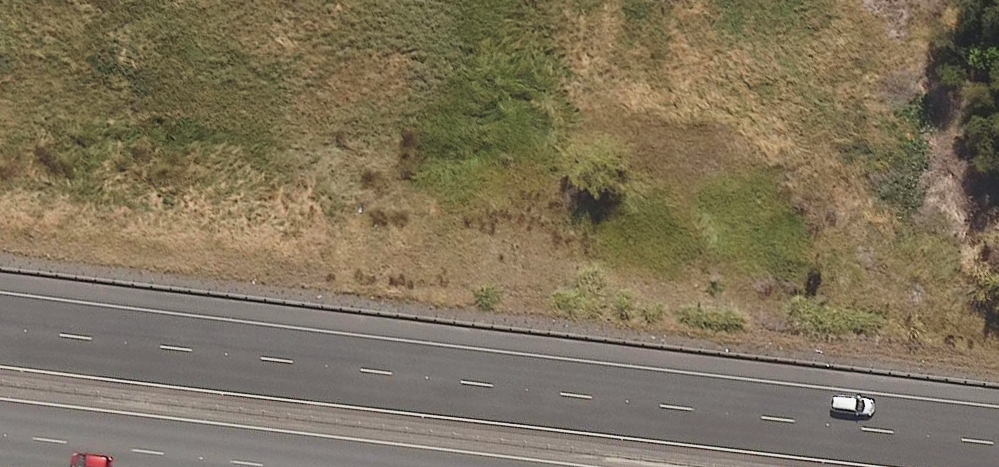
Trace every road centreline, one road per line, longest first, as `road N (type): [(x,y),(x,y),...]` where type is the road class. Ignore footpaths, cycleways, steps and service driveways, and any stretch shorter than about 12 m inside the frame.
road 1 (motorway): [(0,331),(998,442)]
road 2 (motorway): [(301,466),(0,430)]

